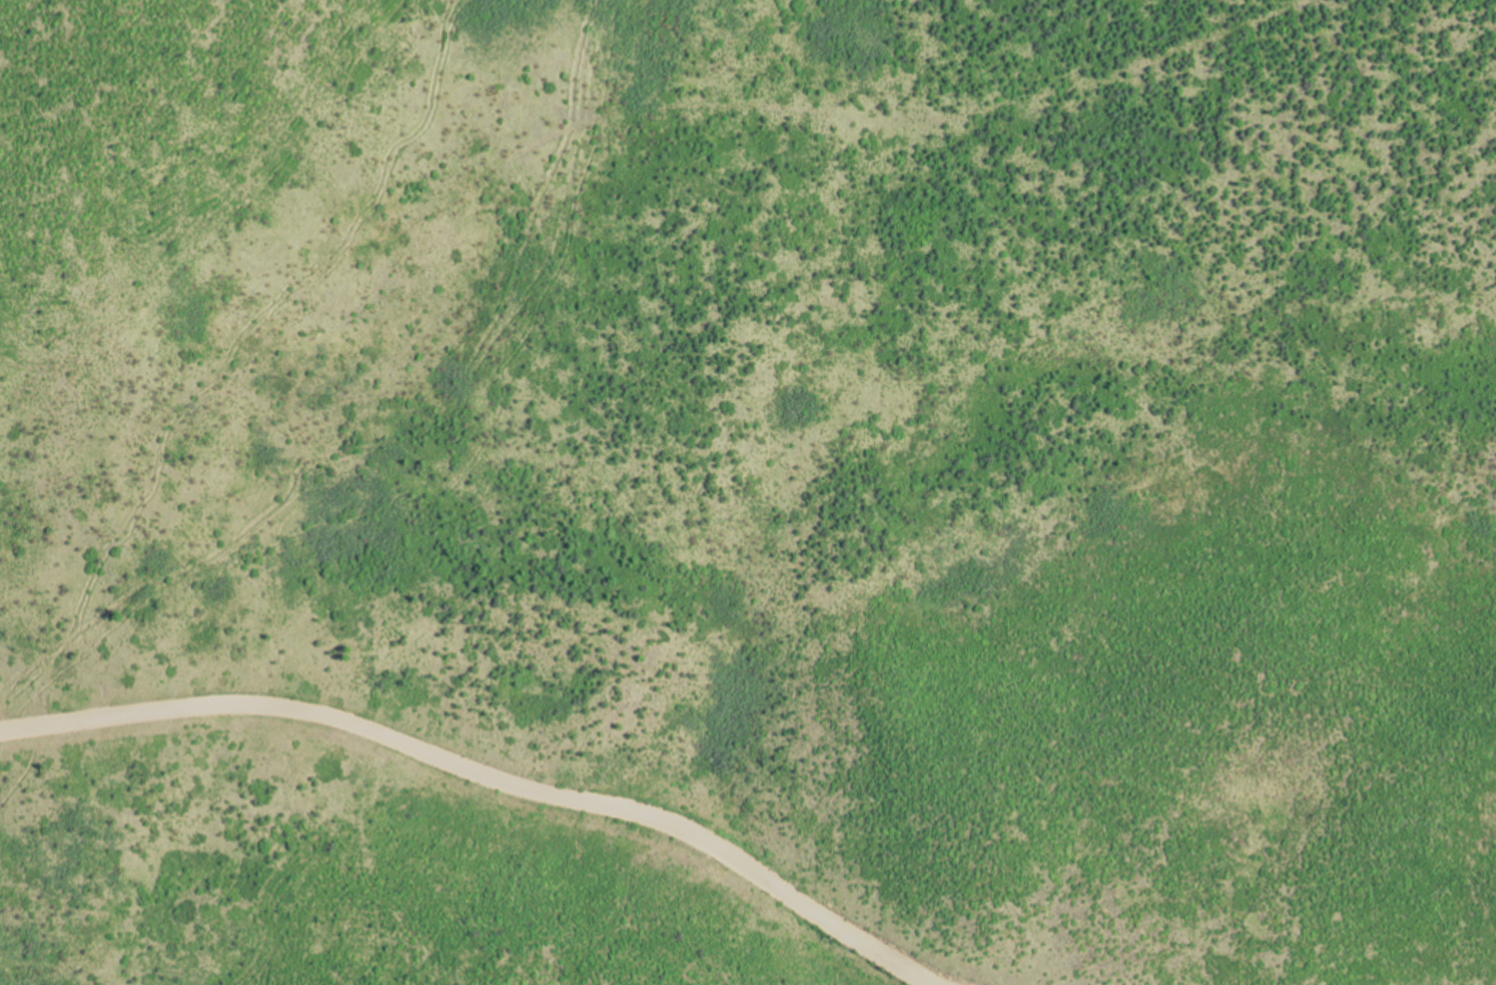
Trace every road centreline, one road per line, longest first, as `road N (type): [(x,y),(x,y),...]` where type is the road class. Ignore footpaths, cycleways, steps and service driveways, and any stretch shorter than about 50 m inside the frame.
road 1 (tertiary): [(0,728),(327,718),(701,837),(844,942),(981,984)]

